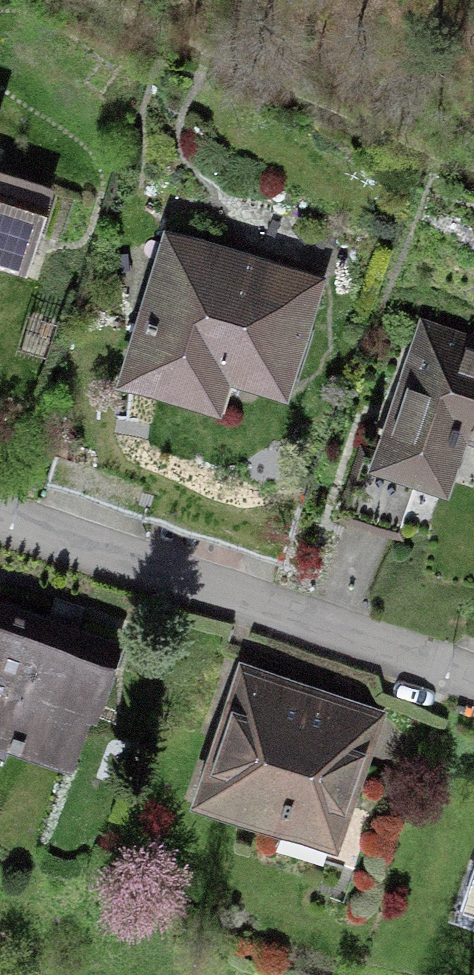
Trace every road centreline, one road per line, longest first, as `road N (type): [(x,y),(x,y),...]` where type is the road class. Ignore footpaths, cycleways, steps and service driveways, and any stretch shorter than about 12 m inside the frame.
road 1 (residential): [(0,518),(125,572),(473,689)]

